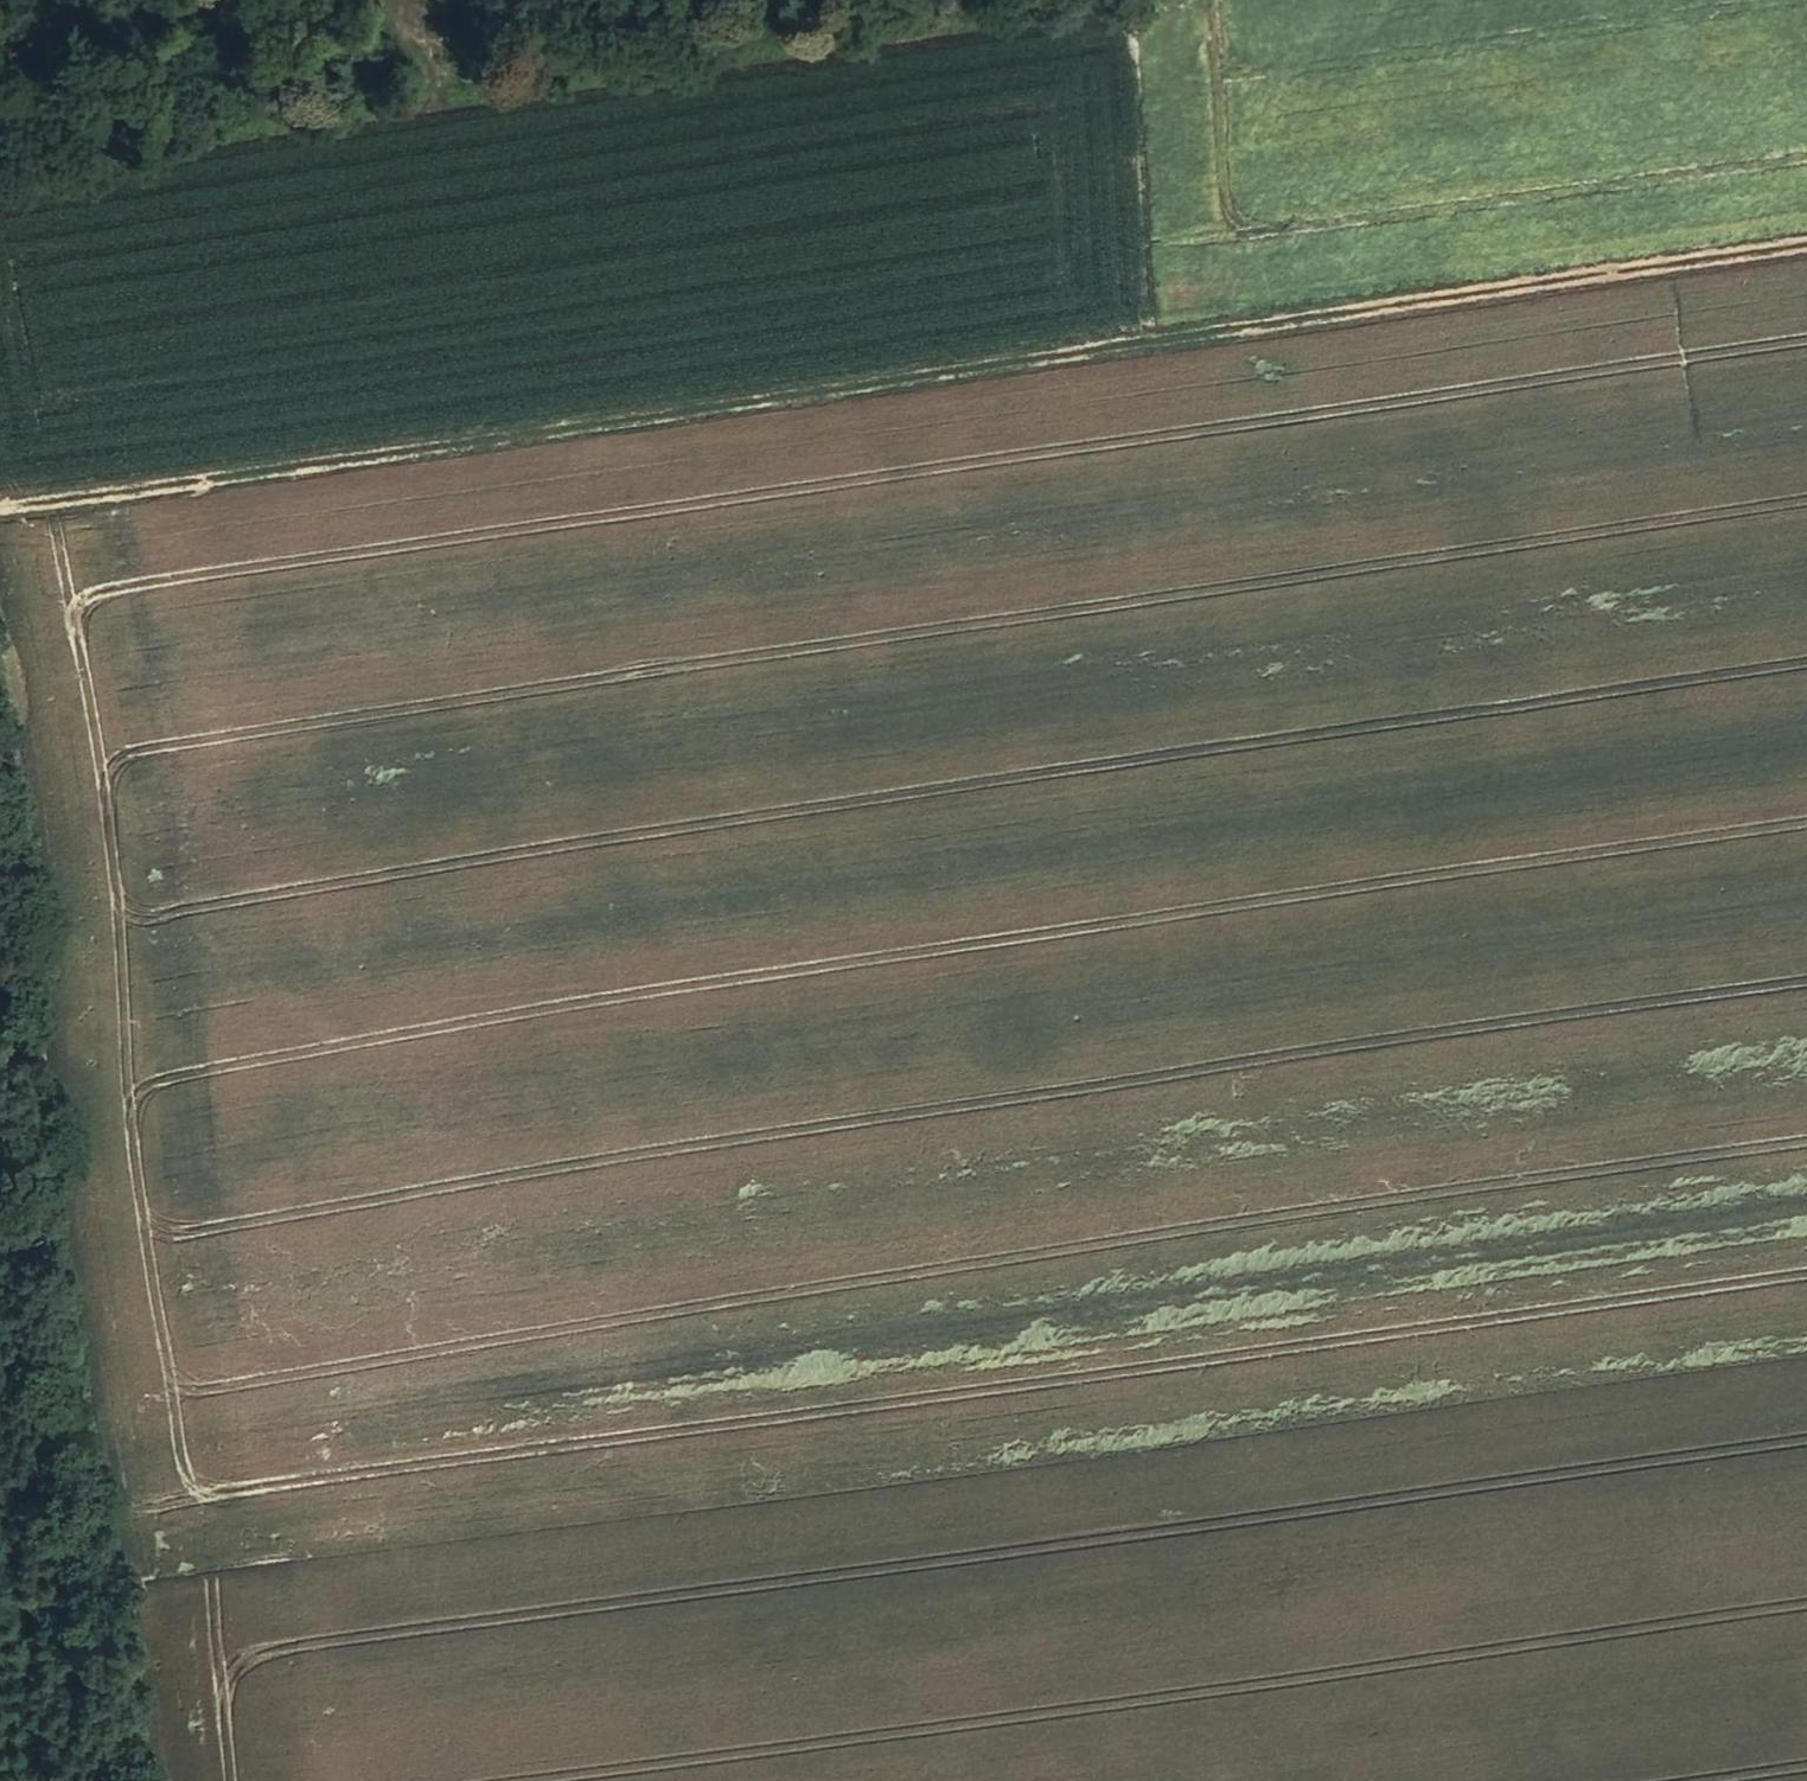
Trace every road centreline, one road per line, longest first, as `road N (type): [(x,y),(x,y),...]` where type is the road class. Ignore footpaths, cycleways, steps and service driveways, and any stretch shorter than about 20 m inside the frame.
road 1 (track): [(1806,256),(0,501)]
road 2 (track): [(0,1465),(32,1780)]

